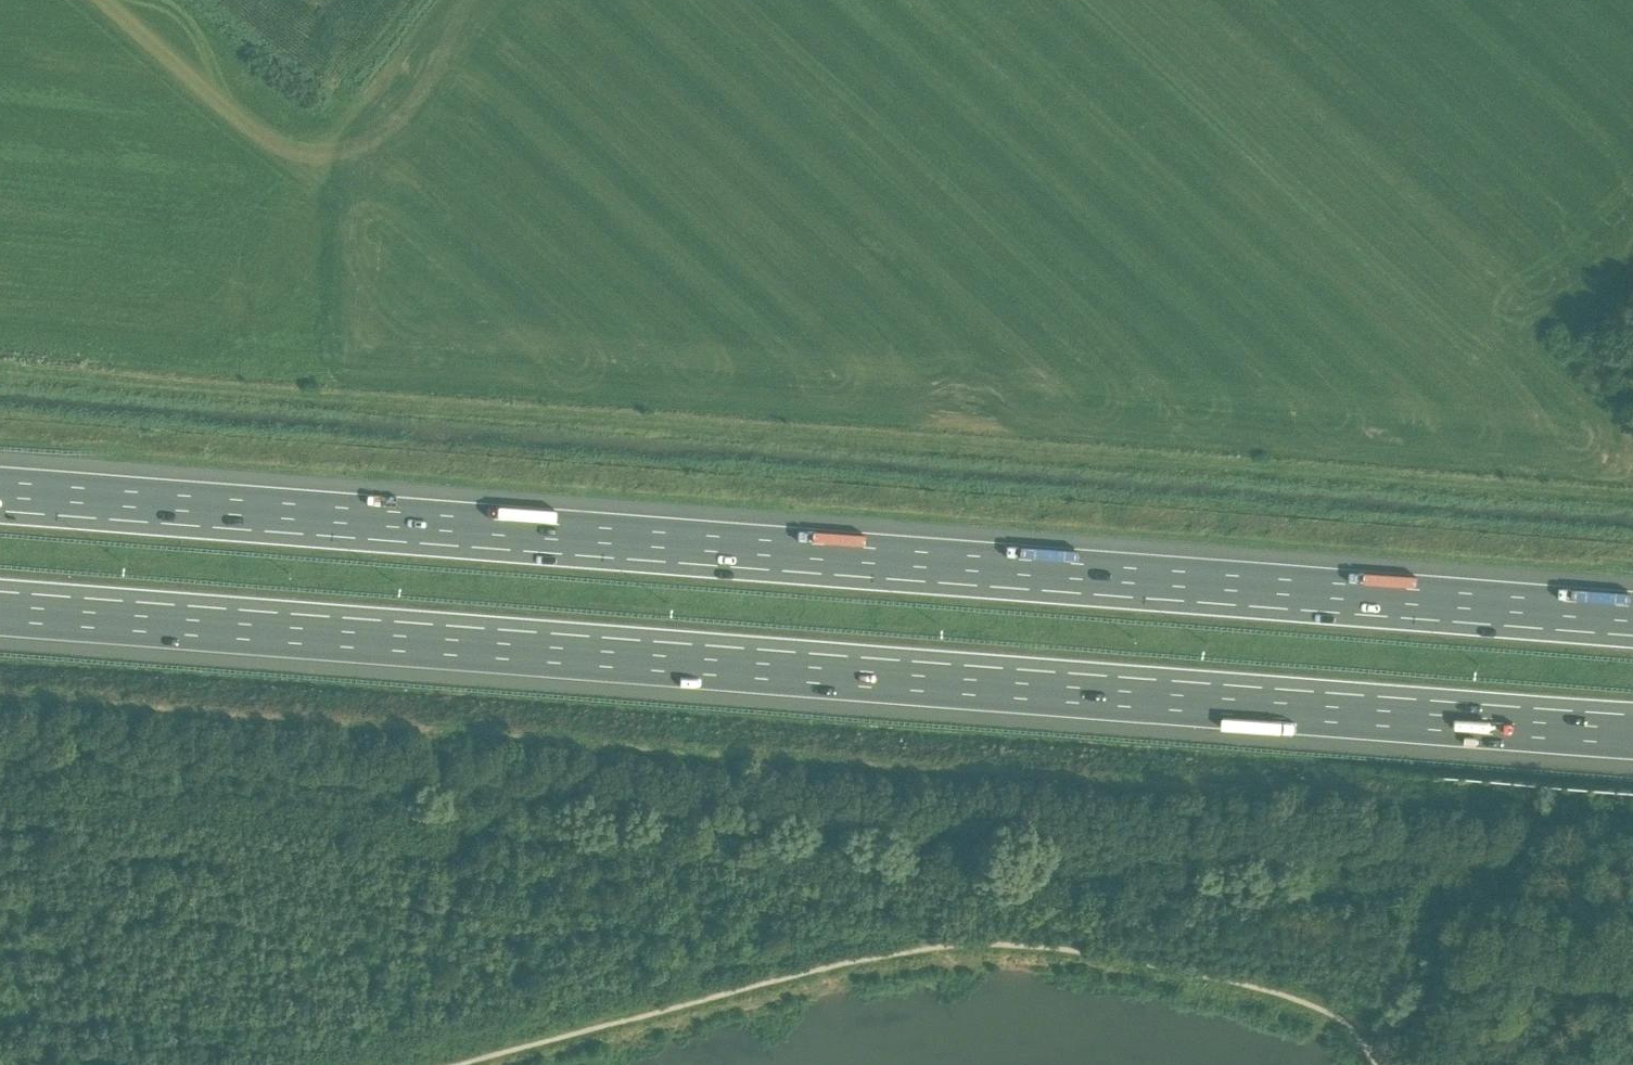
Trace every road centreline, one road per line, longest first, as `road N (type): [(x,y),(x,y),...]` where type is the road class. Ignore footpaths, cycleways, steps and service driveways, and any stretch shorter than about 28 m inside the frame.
road 1 (motorway): [(0,603),(1632,729)]
road 2 (motorway): [(1632,622),(0,496)]

